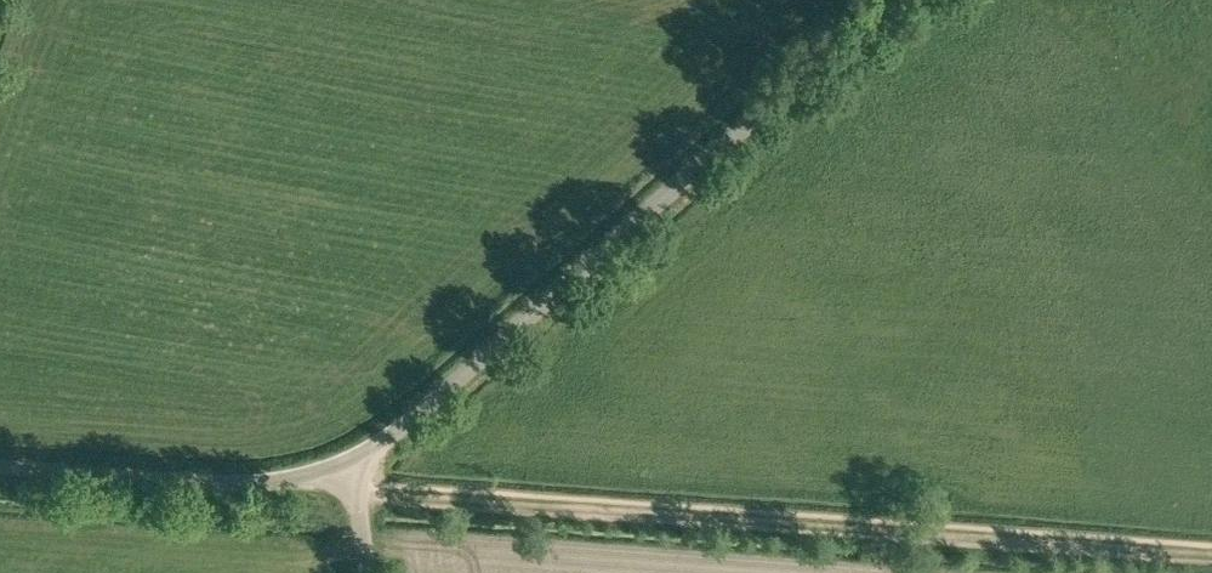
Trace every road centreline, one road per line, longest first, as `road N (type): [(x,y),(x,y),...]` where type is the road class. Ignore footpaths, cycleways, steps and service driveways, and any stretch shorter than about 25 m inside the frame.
road 1 (track): [(1211,560),(356,491)]
road 2 (unclassified): [(343,467),(413,418),(887,0)]
road 3 (unclassified): [(343,467),(253,484),(0,469)]

